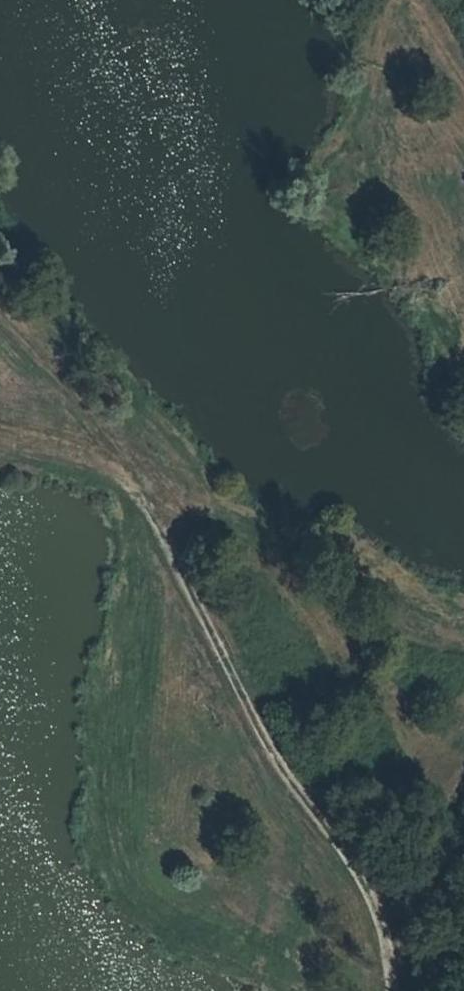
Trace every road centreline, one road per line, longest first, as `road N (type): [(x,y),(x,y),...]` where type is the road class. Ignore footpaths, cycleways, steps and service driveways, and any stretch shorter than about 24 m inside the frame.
road 1 (track): [(381,990),(359,883),(253,732),(180,588),(79,437)]
road 2 (track): [(463,806),(431,861),(371,930)]
road 3 (track): [(0,323),(79,437)]

